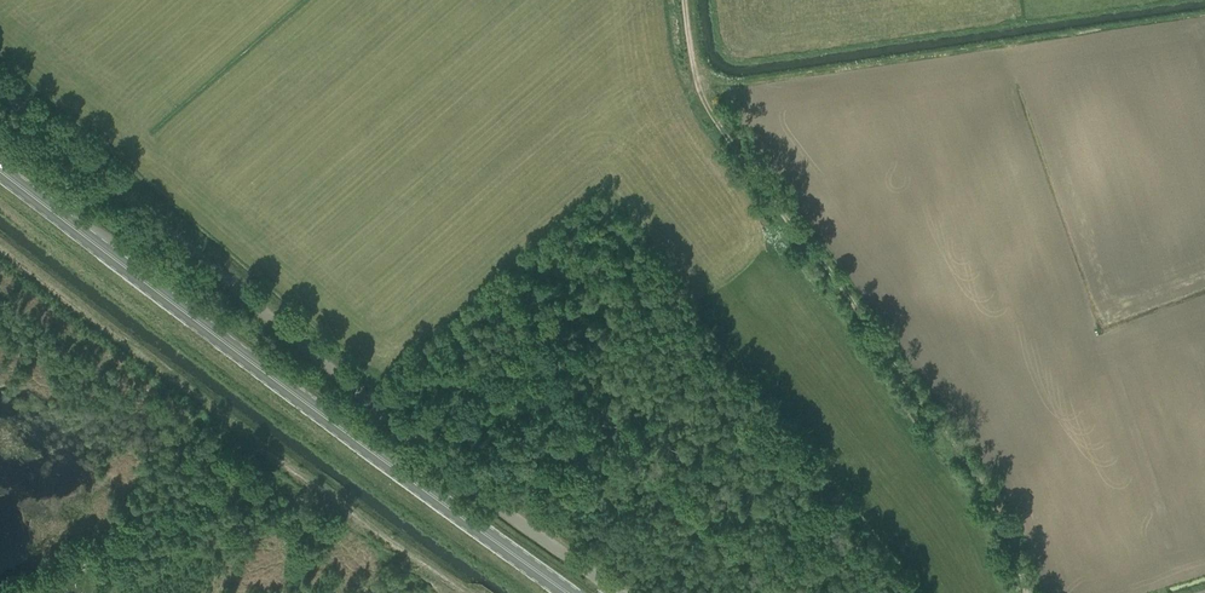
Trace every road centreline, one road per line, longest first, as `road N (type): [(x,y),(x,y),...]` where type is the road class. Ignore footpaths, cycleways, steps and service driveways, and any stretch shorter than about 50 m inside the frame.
road 1 (unclassified): [(623,592),(362,397),(0,91)]
road 2 (primary): [(568,592),(0,169)]
road 3 (track): [(1028,592),(993,513),(707,110),(685,0)]
road 4 (track): [(24,592),(272,457),(472,592)]
road 5 (track): [(272,457),(0,247)]

